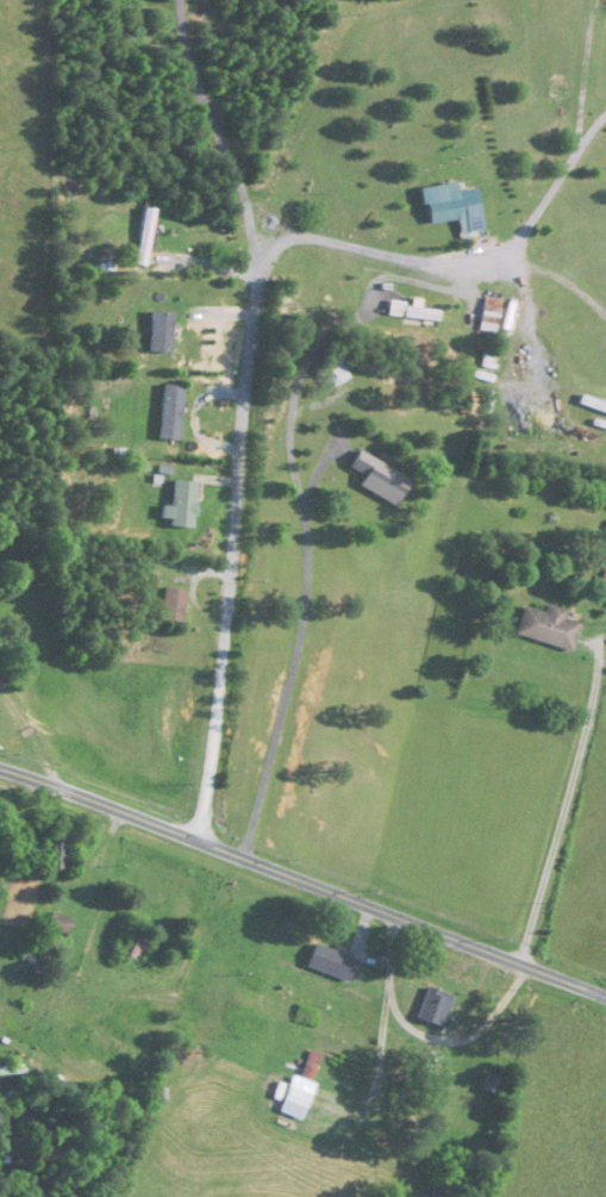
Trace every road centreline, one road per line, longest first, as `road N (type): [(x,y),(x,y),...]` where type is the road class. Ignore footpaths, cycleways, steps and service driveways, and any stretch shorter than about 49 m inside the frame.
road 1 (residential): [(402,263),(293,239),(269,245),(252,268),(215,743),(195,840)]
road 2 (tertiary): [(605,996),(0,769)]

